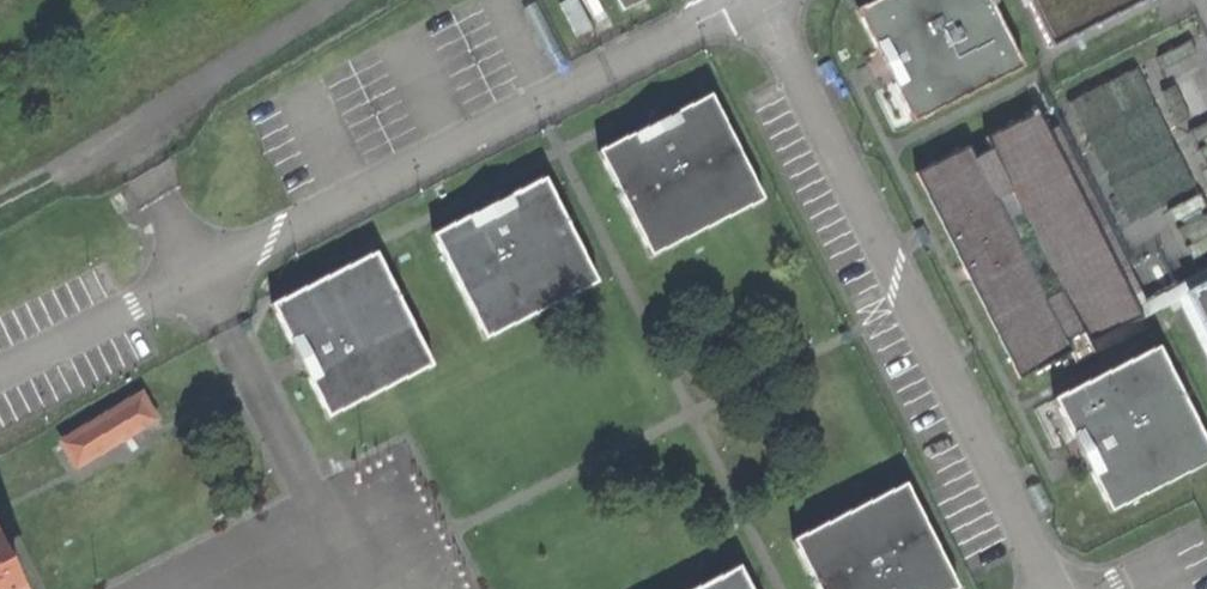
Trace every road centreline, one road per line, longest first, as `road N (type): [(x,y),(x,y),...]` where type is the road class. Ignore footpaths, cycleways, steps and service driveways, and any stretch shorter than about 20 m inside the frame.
road 1 (unclassified): [(0,197),(330,0)]

